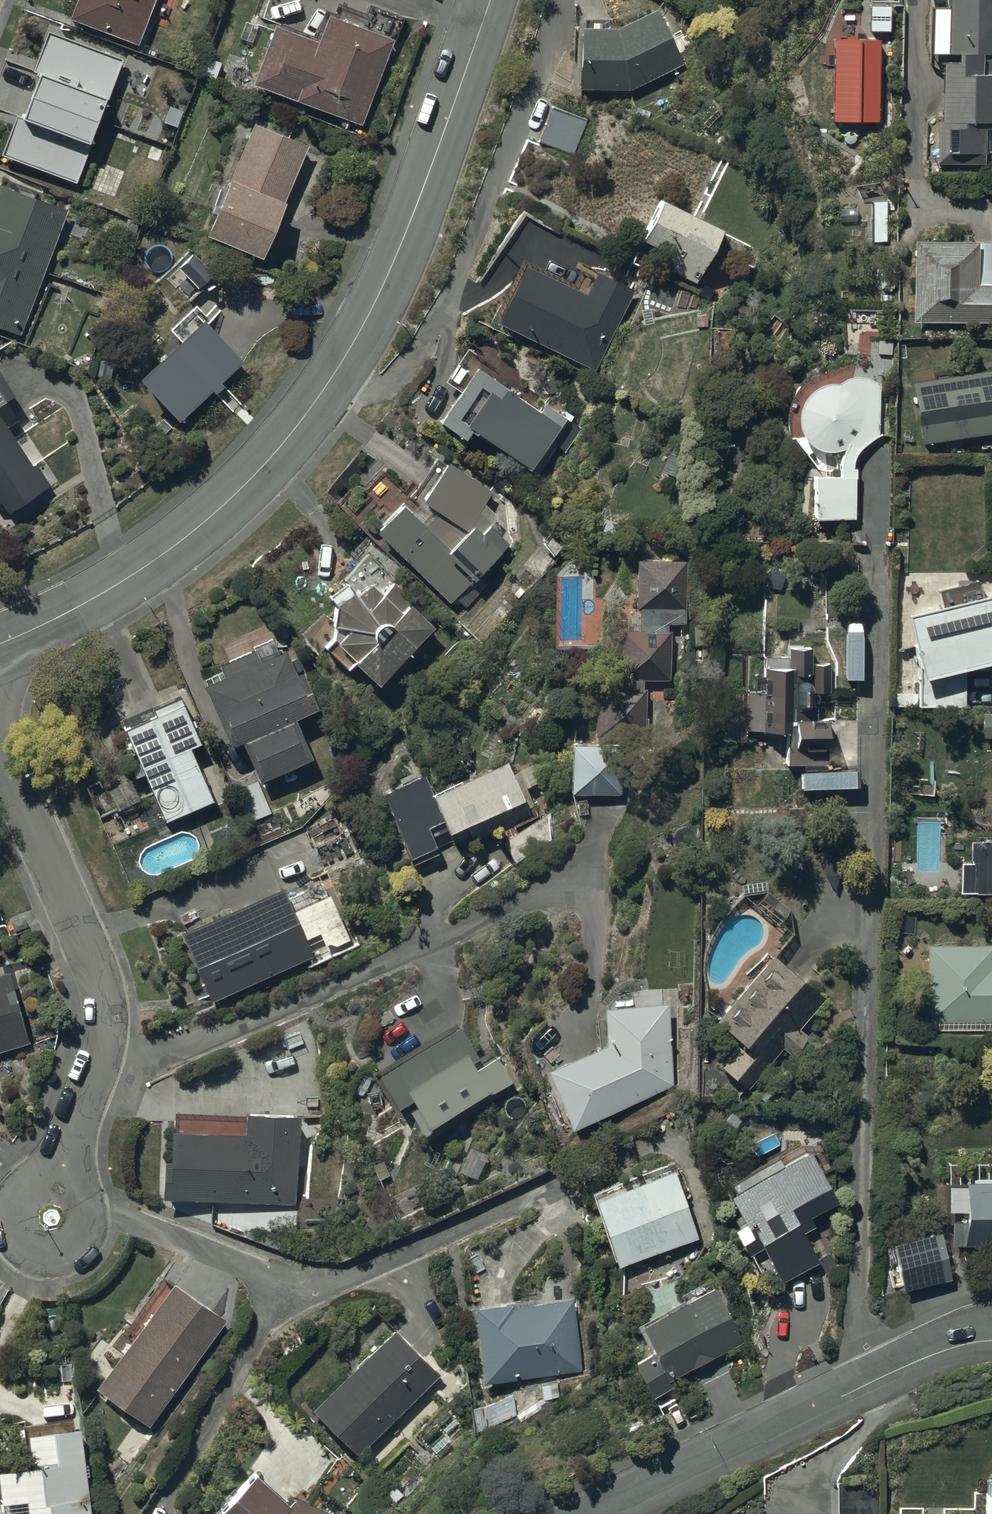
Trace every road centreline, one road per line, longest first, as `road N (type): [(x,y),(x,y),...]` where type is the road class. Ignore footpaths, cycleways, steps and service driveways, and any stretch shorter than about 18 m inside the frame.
road 1 (residential): [(0,647),(181,544),(289,439),(381,296),(491,0)]
road 2 (residential): [(0,747),(84,932),(102,1007),(97,1075),(51,1219)]
road 3 (residential): [(991,1338),(948,1347),(856,1387),(594,1513)]

